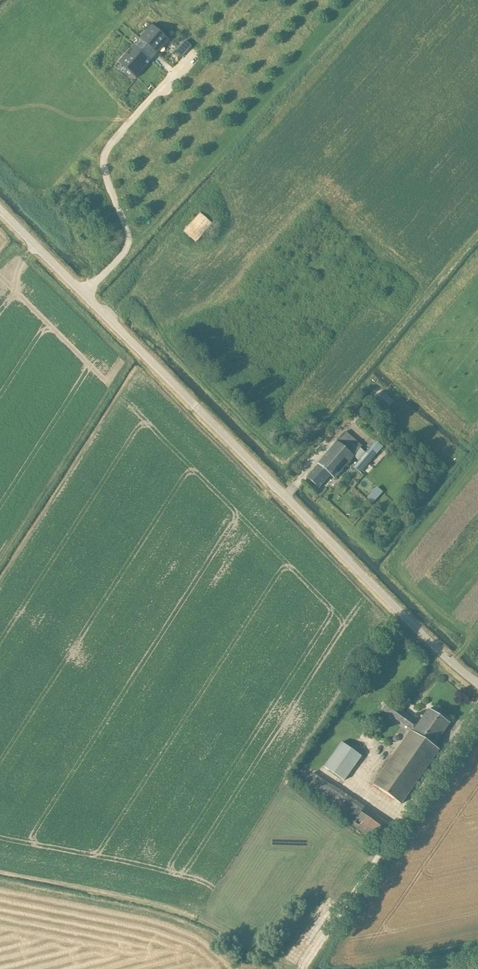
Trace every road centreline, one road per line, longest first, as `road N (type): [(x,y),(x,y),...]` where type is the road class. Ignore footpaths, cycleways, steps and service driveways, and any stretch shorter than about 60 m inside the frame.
road 1 (unclassified): [(477,683),(0,213)]

